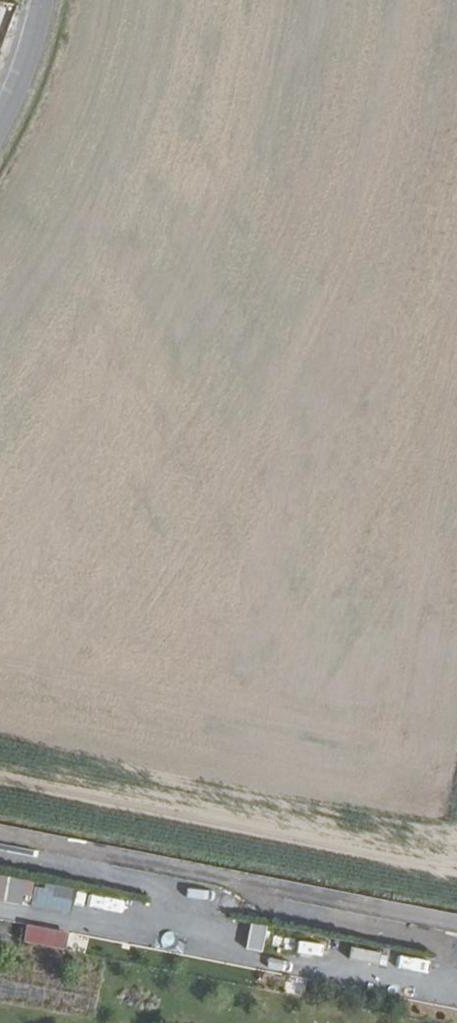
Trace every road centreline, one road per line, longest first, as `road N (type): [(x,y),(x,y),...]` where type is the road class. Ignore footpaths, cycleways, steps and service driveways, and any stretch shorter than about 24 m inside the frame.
road 1 (unclassified): [(44,0),(0,121)]

